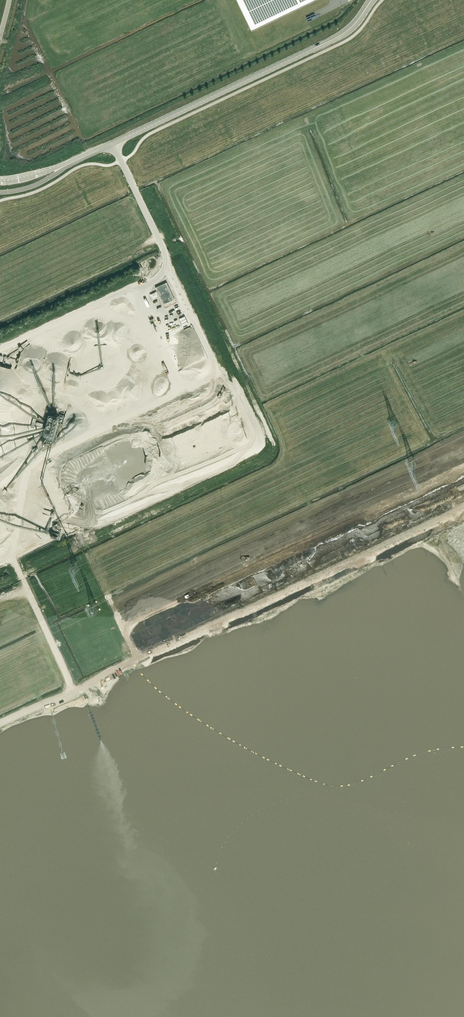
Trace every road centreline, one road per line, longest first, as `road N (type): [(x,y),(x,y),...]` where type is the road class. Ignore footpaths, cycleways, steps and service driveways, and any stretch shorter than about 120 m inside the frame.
road 1 (track): [(92,680),(463,505)]
road 2 (tertiary): [(113,143),(340,36),(371,0)]
road 3 (track): [(26,587),(73,690),(0,726)]

